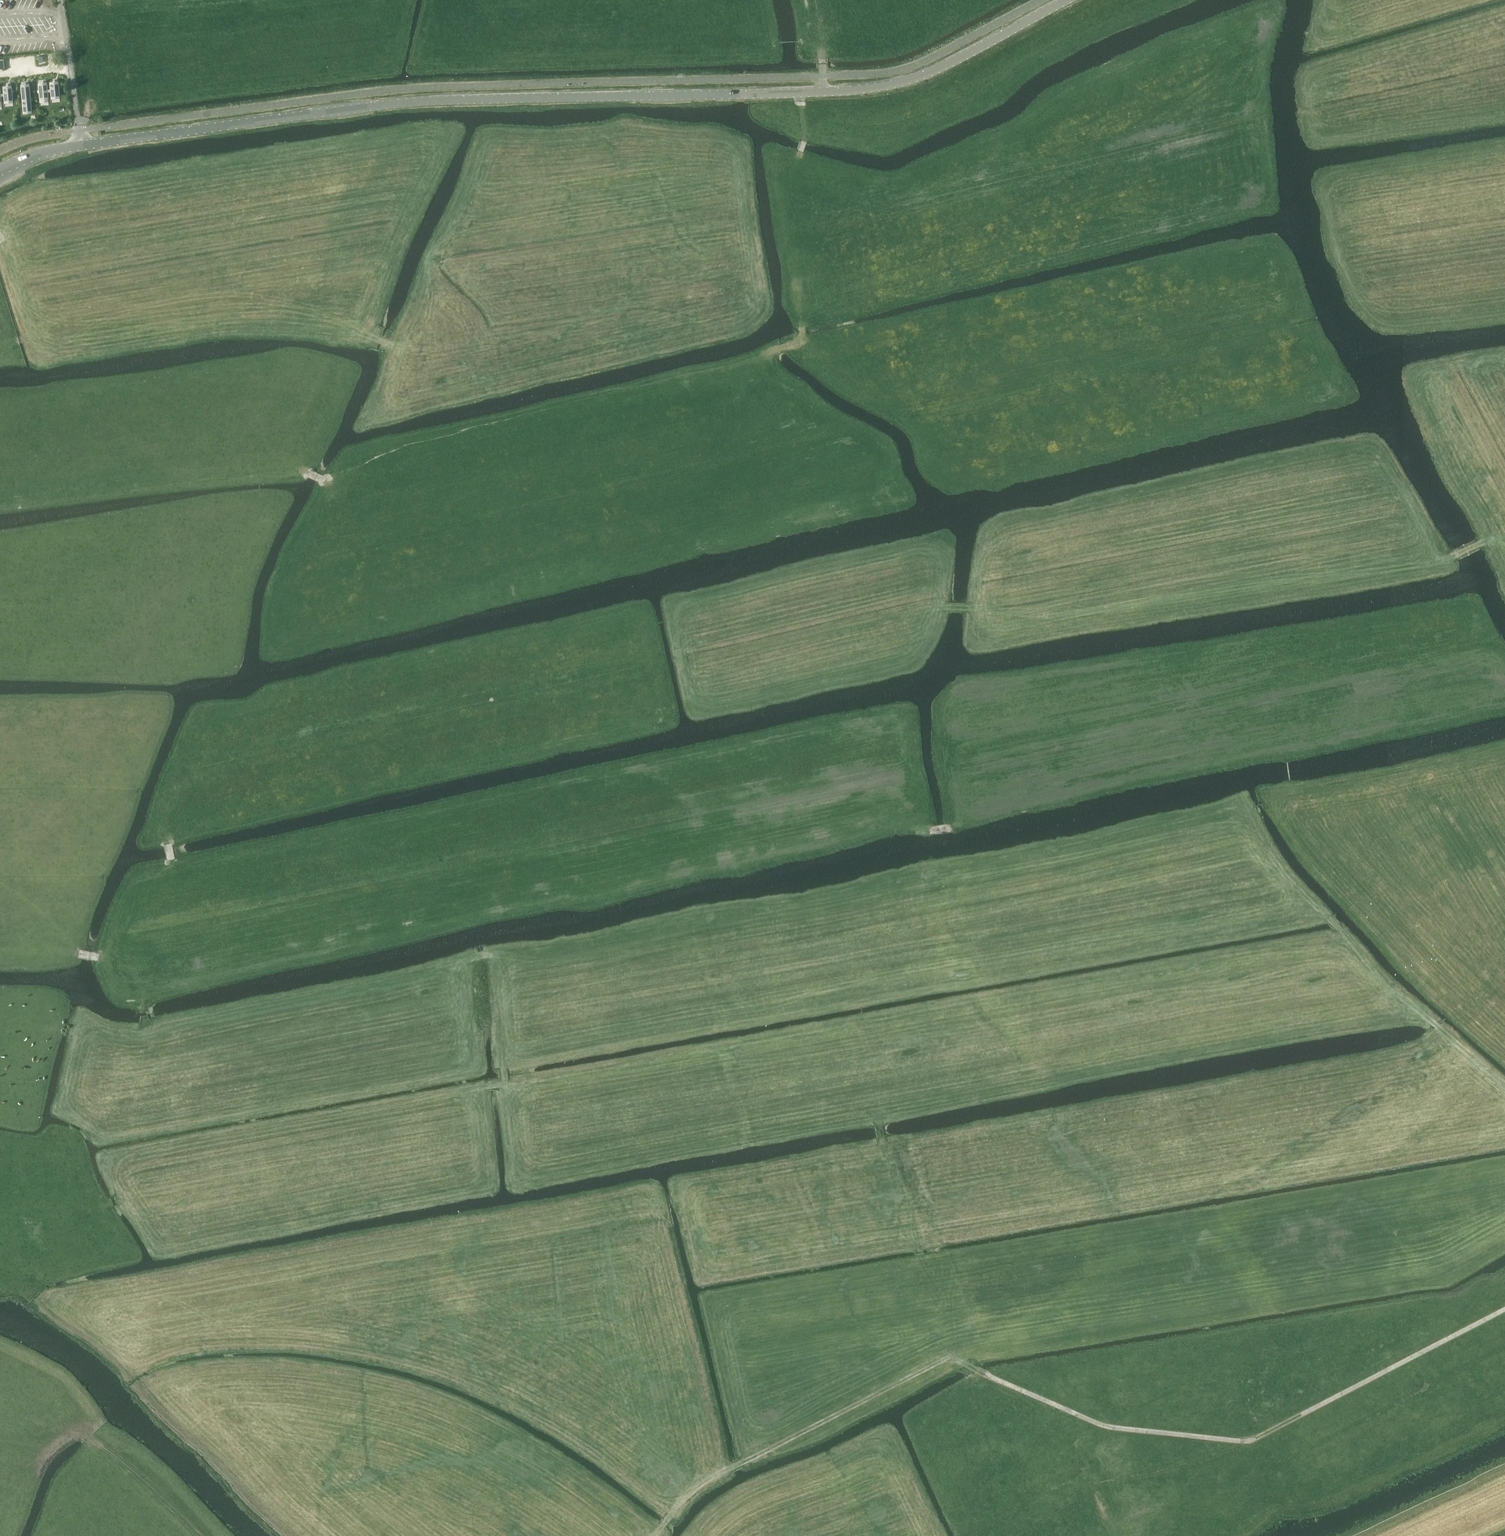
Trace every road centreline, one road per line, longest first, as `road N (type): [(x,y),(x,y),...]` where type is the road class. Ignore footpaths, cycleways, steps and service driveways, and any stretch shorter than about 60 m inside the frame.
road 1 (tertiary): [(82,145),(408,103),(825,93),(898,83),(1070,0)]
road 2 (track): [(657,1535),(684,1500),(728,1471),(950,1359),(1102,1430),(1252,1441),(1504,1311)]
road 3 (unclassified): [(82,145),(60,0)]

